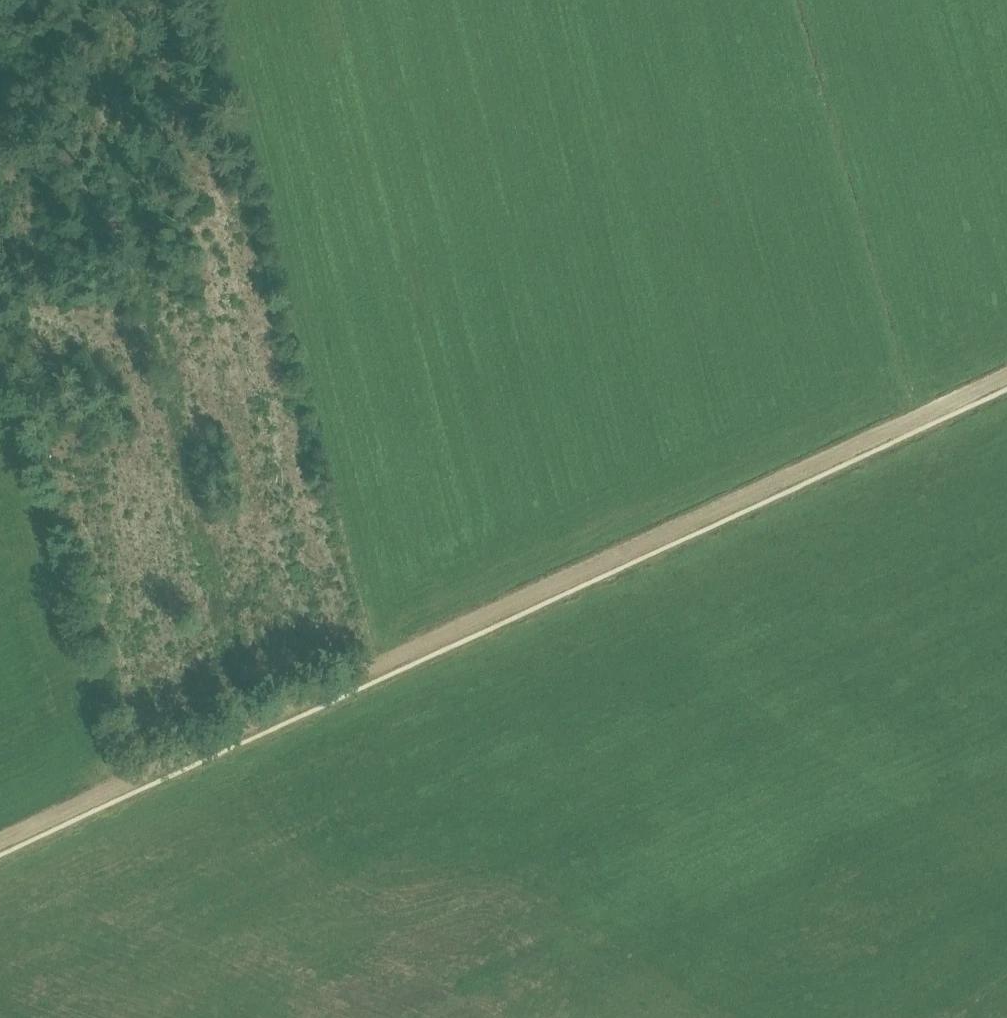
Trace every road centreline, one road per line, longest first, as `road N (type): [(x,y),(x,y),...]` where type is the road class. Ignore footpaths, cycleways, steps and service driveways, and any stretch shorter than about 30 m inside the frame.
road 1 (track): [(0,840),(1006,377)]

